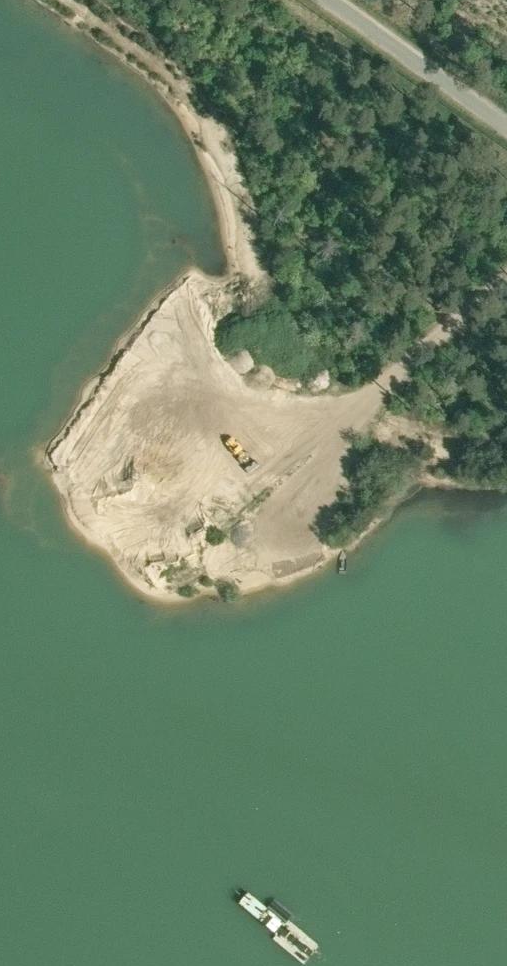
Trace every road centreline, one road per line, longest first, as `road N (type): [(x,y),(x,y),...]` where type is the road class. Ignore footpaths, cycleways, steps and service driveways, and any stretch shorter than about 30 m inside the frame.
road 1 (unclassified): [(506,134),(325,0)]

